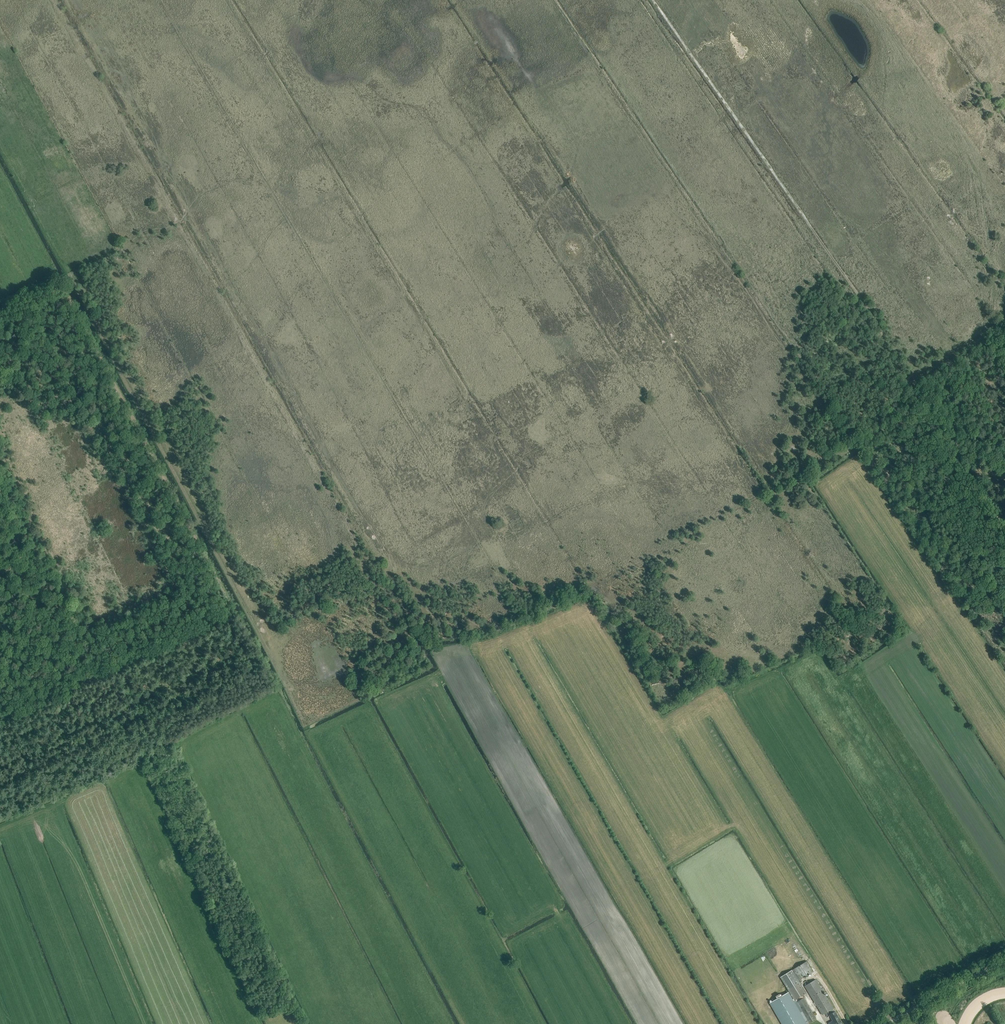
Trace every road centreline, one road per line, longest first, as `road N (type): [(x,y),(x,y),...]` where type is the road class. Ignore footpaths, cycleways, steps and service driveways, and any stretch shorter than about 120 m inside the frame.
road 1 (track): [(646,0),(1004,528)]
road 2 (unclassified): [(885,1023),(1004,959)]

